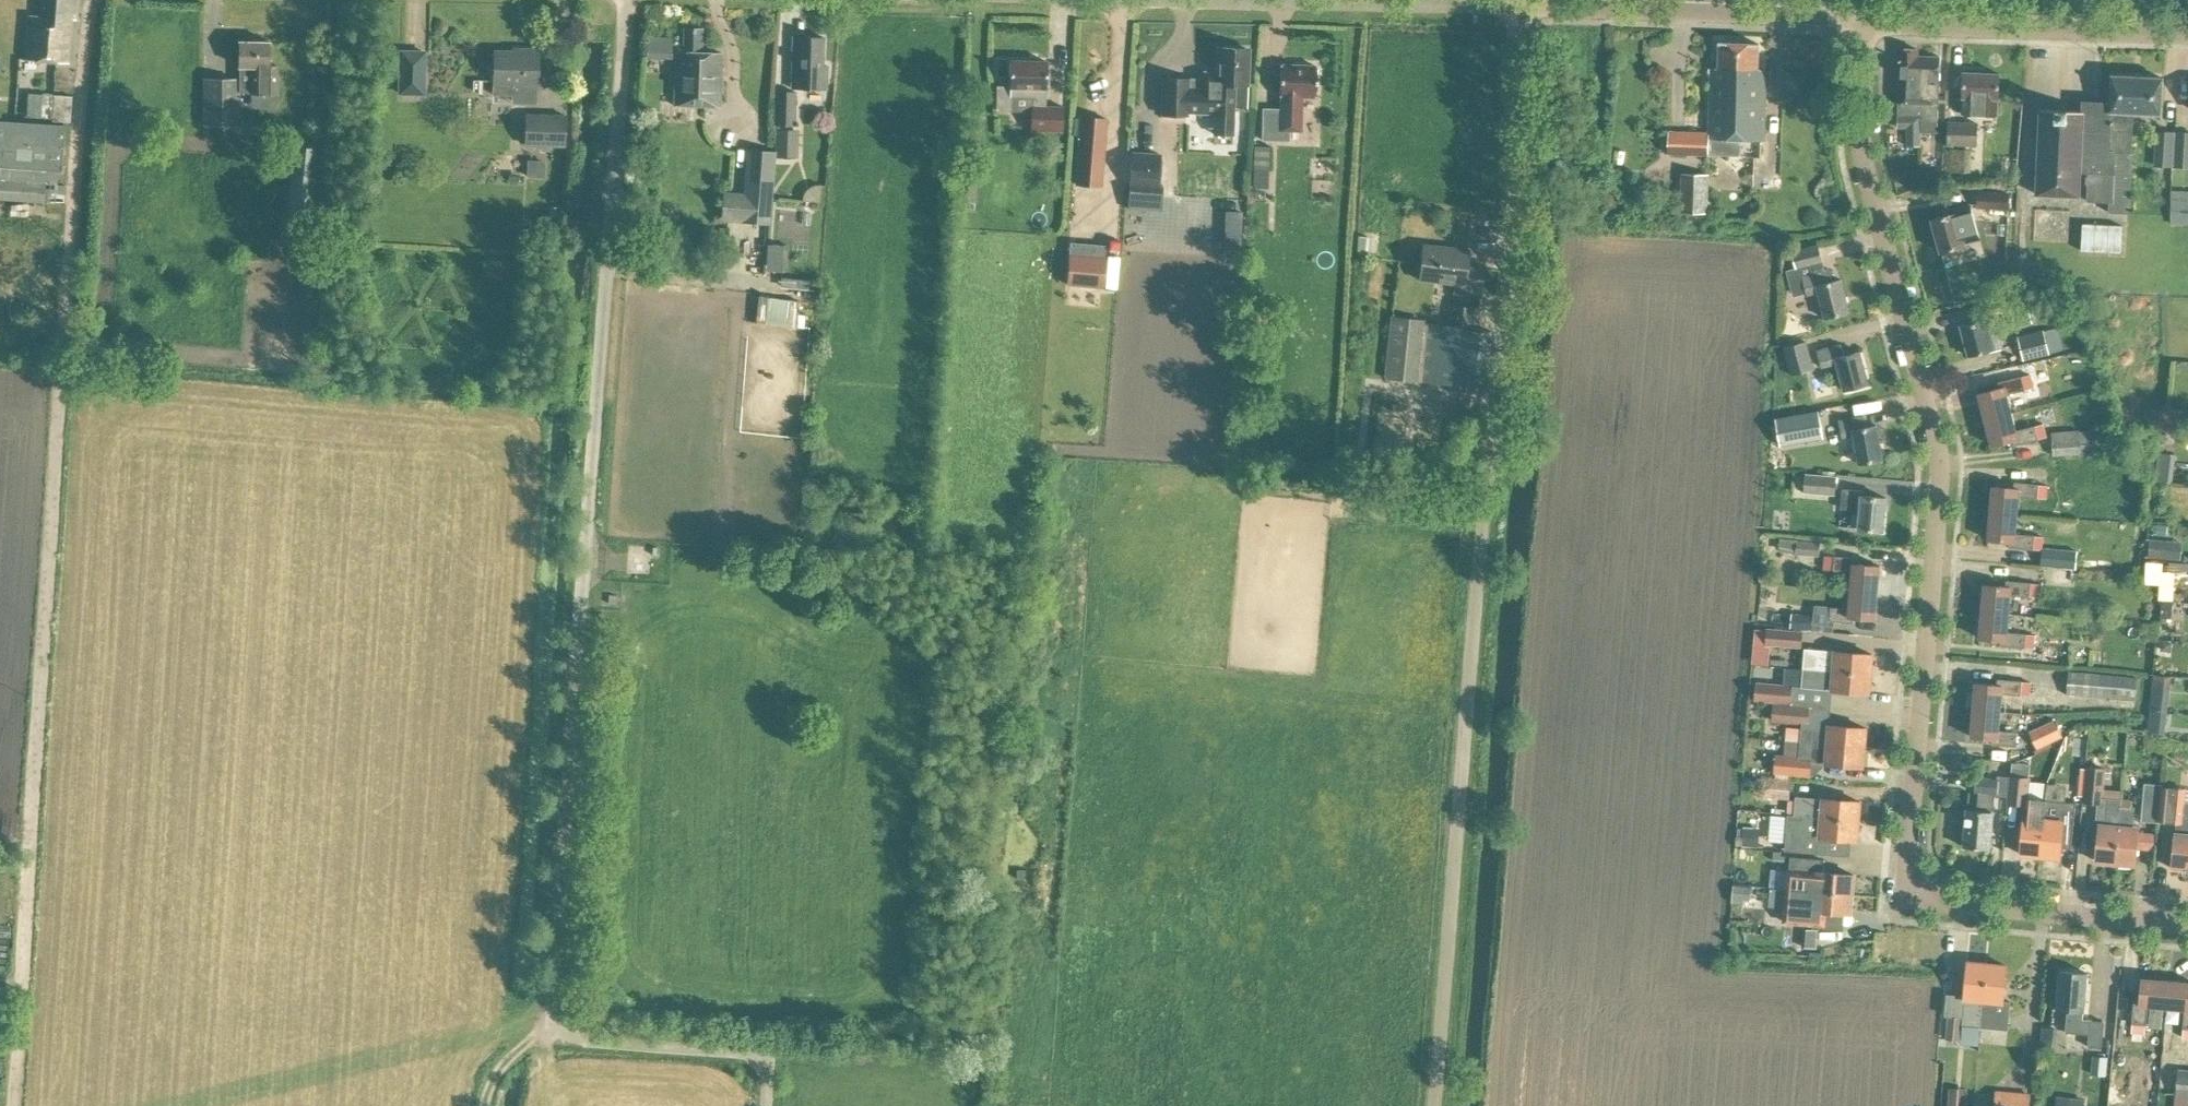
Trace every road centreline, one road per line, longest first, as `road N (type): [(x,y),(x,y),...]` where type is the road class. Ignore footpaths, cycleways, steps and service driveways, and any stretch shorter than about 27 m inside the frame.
road 1 (residential): [(2187,924),(1943,901),(1917,886),(1907,863),(1947,451),(1863,158),(1861,22)]
road 2 (unclassified): [(1436,1105),(1514,253),(1519,9)]
road 3 (residential): [(1861,22),(1519,9)]
road 4 (residential): [(2187,31),(1861,22)]
road 5 (unclassified): [(1481,6),(1298,0)]

